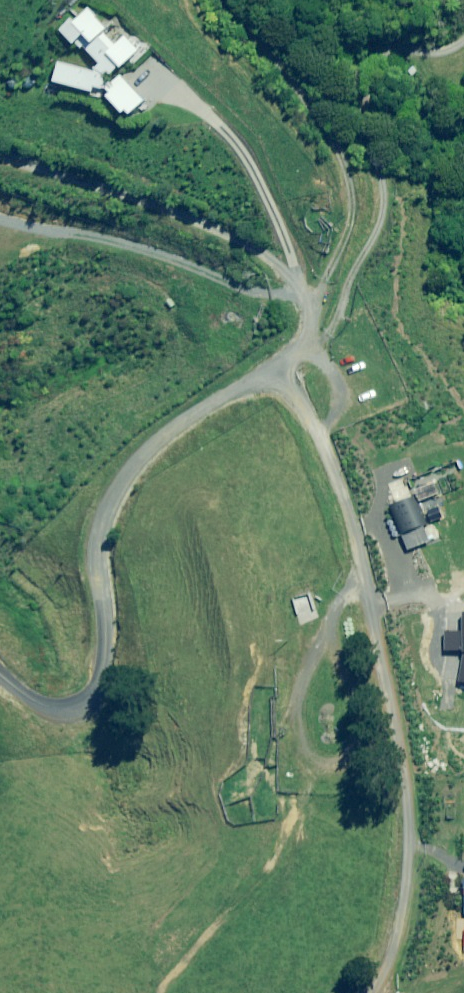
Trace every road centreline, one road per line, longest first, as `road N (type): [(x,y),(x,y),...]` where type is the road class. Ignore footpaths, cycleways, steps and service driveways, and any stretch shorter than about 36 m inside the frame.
road 1 (track): [(363,992),(385,951),(410,863),(347,463),(294,361)]
road 2 (unclassified): [(0,669),(47,692),(86,669),(97,615),(81,560),(92,508),(193,404),(294,361)]

